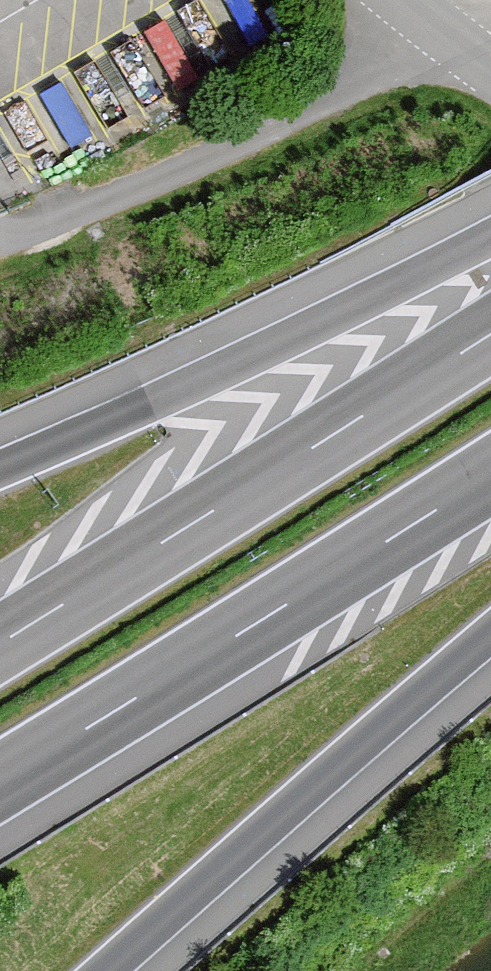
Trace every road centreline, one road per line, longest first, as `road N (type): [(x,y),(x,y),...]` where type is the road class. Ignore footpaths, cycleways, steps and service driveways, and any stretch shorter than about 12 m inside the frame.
road 1 (motorway): [(490,334),(0,643)]
road 2 (motorway): [(0,781),(490,475)]
road 3 (motorway): [(490,236),(0,468)]
road 4 (motorway): [(105,970),(490,633)]

